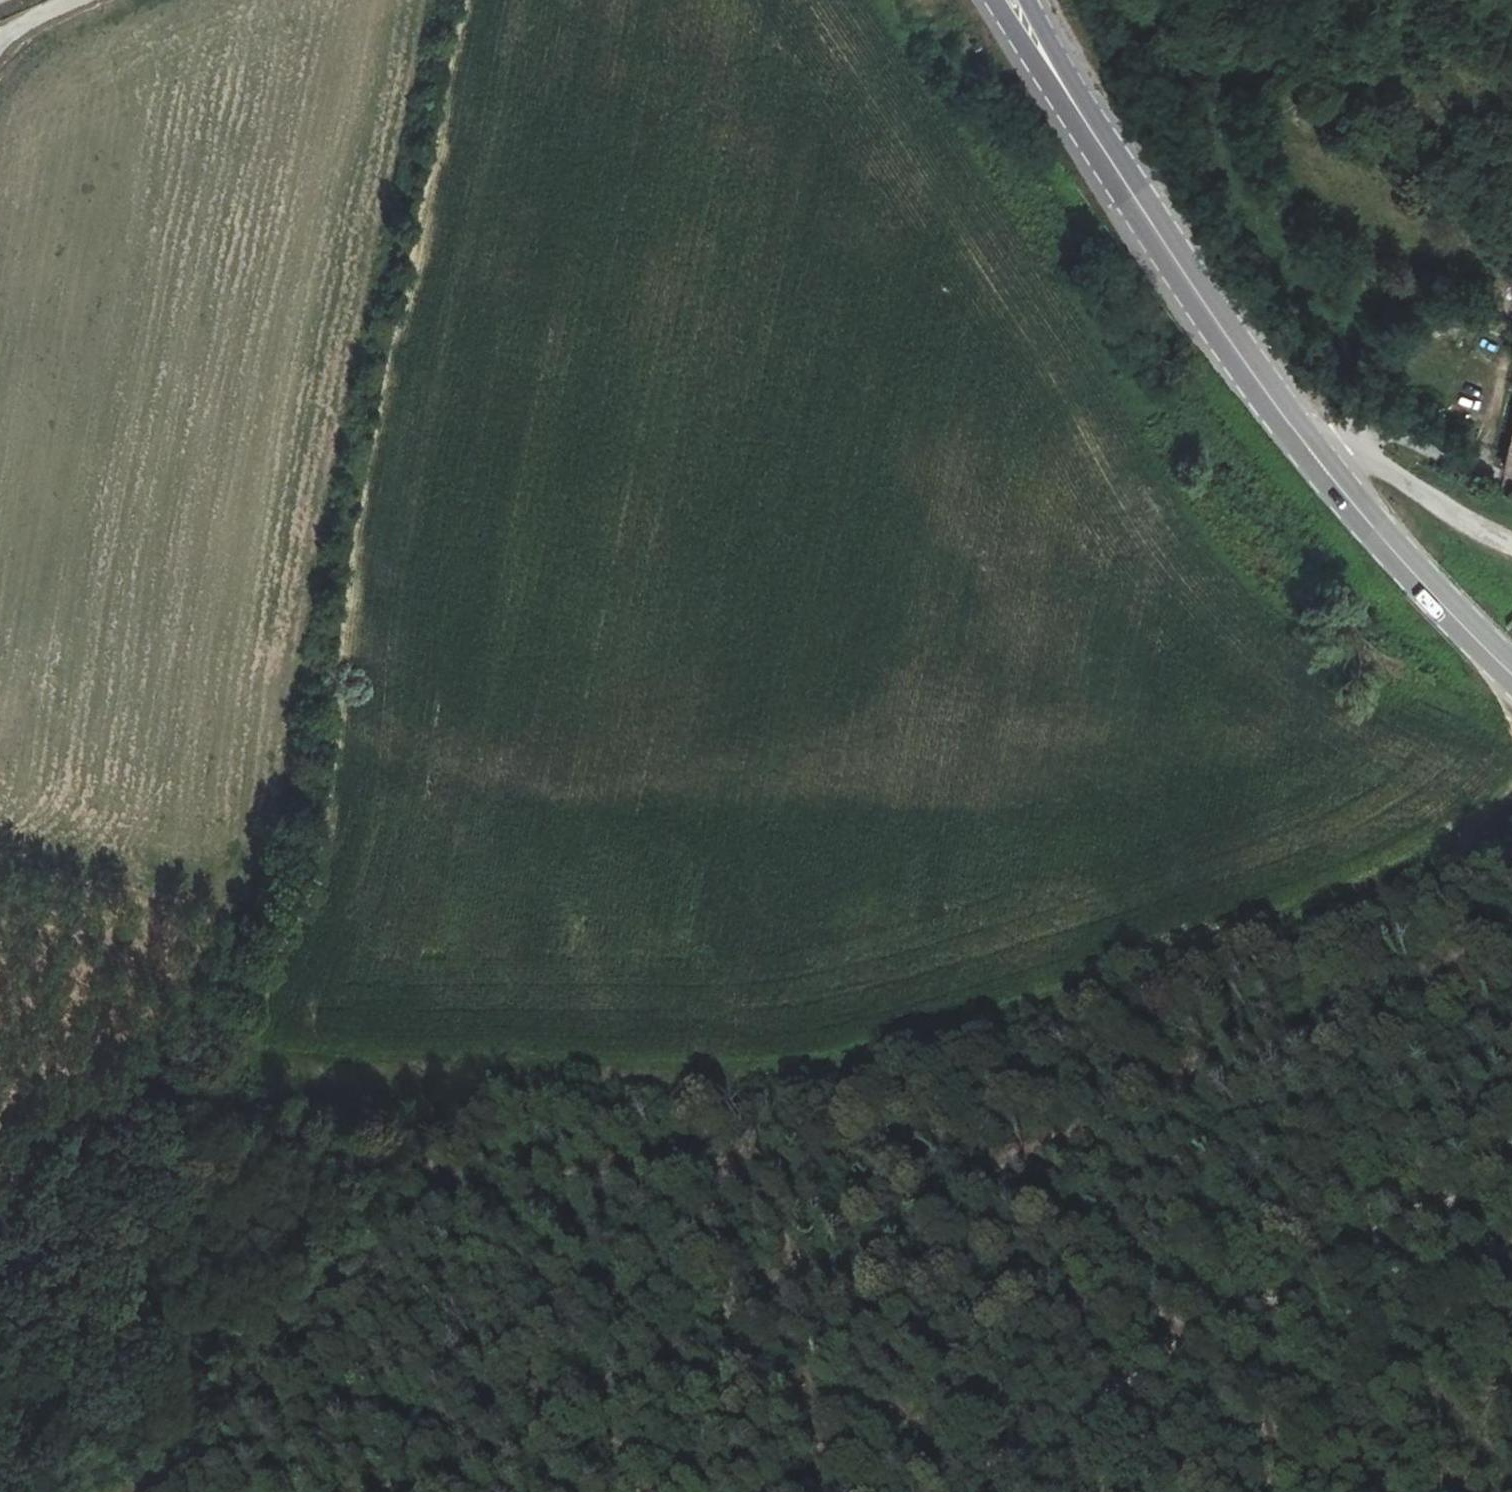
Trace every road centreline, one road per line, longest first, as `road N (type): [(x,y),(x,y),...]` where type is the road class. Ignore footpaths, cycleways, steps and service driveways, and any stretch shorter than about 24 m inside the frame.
road 1 (primary): [(1296,434),(1060,87)]
road 2 (primary): [(1511,673),(1296,434)]
road 3 (unclassified): [(1511,543),(1468,528),(1383,468),(1296,434)]

